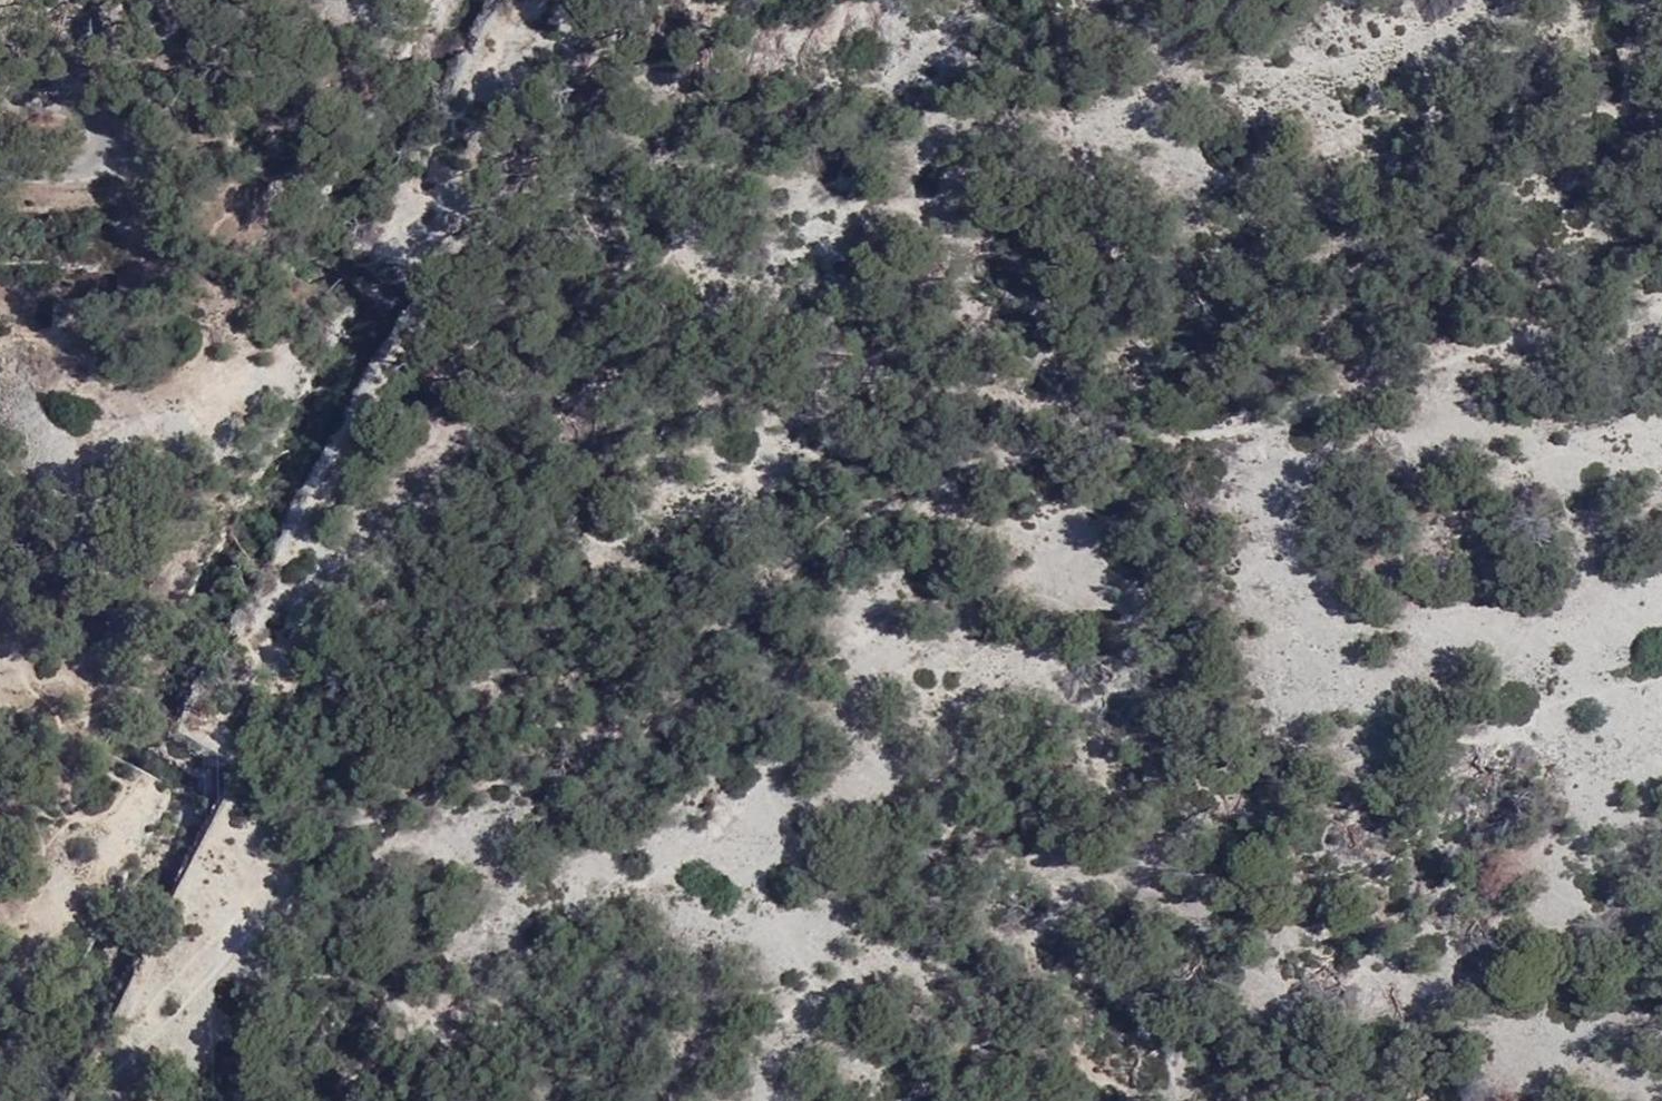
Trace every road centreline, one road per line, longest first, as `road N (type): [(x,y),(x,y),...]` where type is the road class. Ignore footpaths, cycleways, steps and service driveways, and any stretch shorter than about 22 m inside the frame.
road 1 (unclassified): [(0,53),(62,62),(112,96),(116,143),(83,170),(0,190)]

